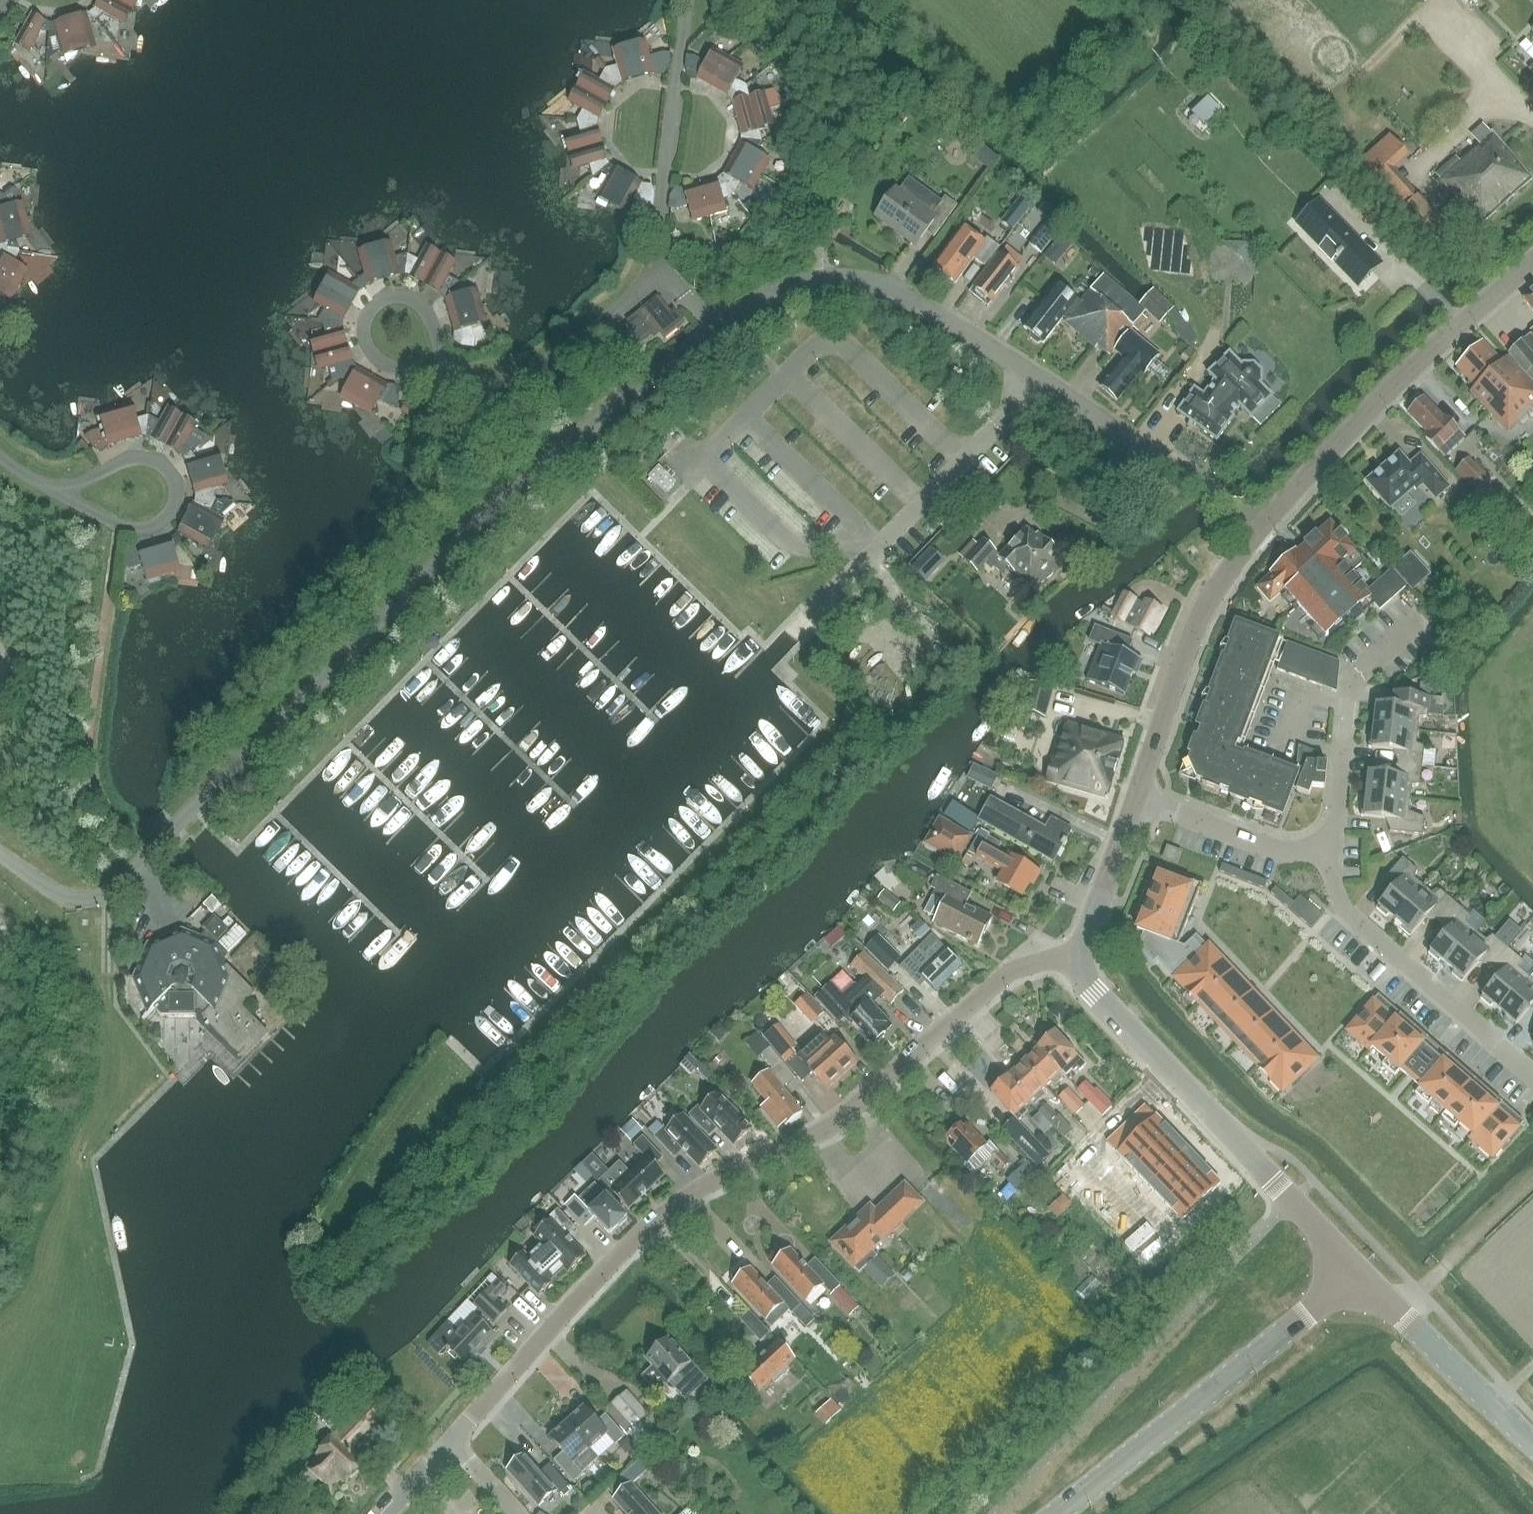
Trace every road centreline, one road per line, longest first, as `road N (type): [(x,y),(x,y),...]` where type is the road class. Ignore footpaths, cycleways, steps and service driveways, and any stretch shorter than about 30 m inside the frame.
road 1 (residential): [(1266,526),(906,298),(862,282),(811,282),(722,320),(431,572),(115,888),(87,899),(65,896),(0,853)]
road 2 (residential): [(451,1442),(675,1206),(837,1122),(1001,979),(1035,963),(1081,959)]
road 3 (tertiary): [(1357,1272),(1093,994),(1081,959)]
road 4 (tertiary): [(1056,1513),(1357,1272)]
road 5 (tertiary): [(1266,526),(1388,393),(1532,268)]
road 6 (residential): [(1532,1077),(1347,912),(1334,885),(1333,845)]
road 7 (tertiary): [(1135,797),(1211,596),(1266,526)]
road 8 (residential): [(1333,845),(1356,680),(1416,624)]
road 9 (tertiary): [(1532,1443),(1357,1272)]
road 10 (residential): [(1333,845),(1278,846),(1135,797)]
road 11 (track): [(1532,1182),(1399,1313)]
road 12 (tertiary): [(1081,959),(1135,797)]

